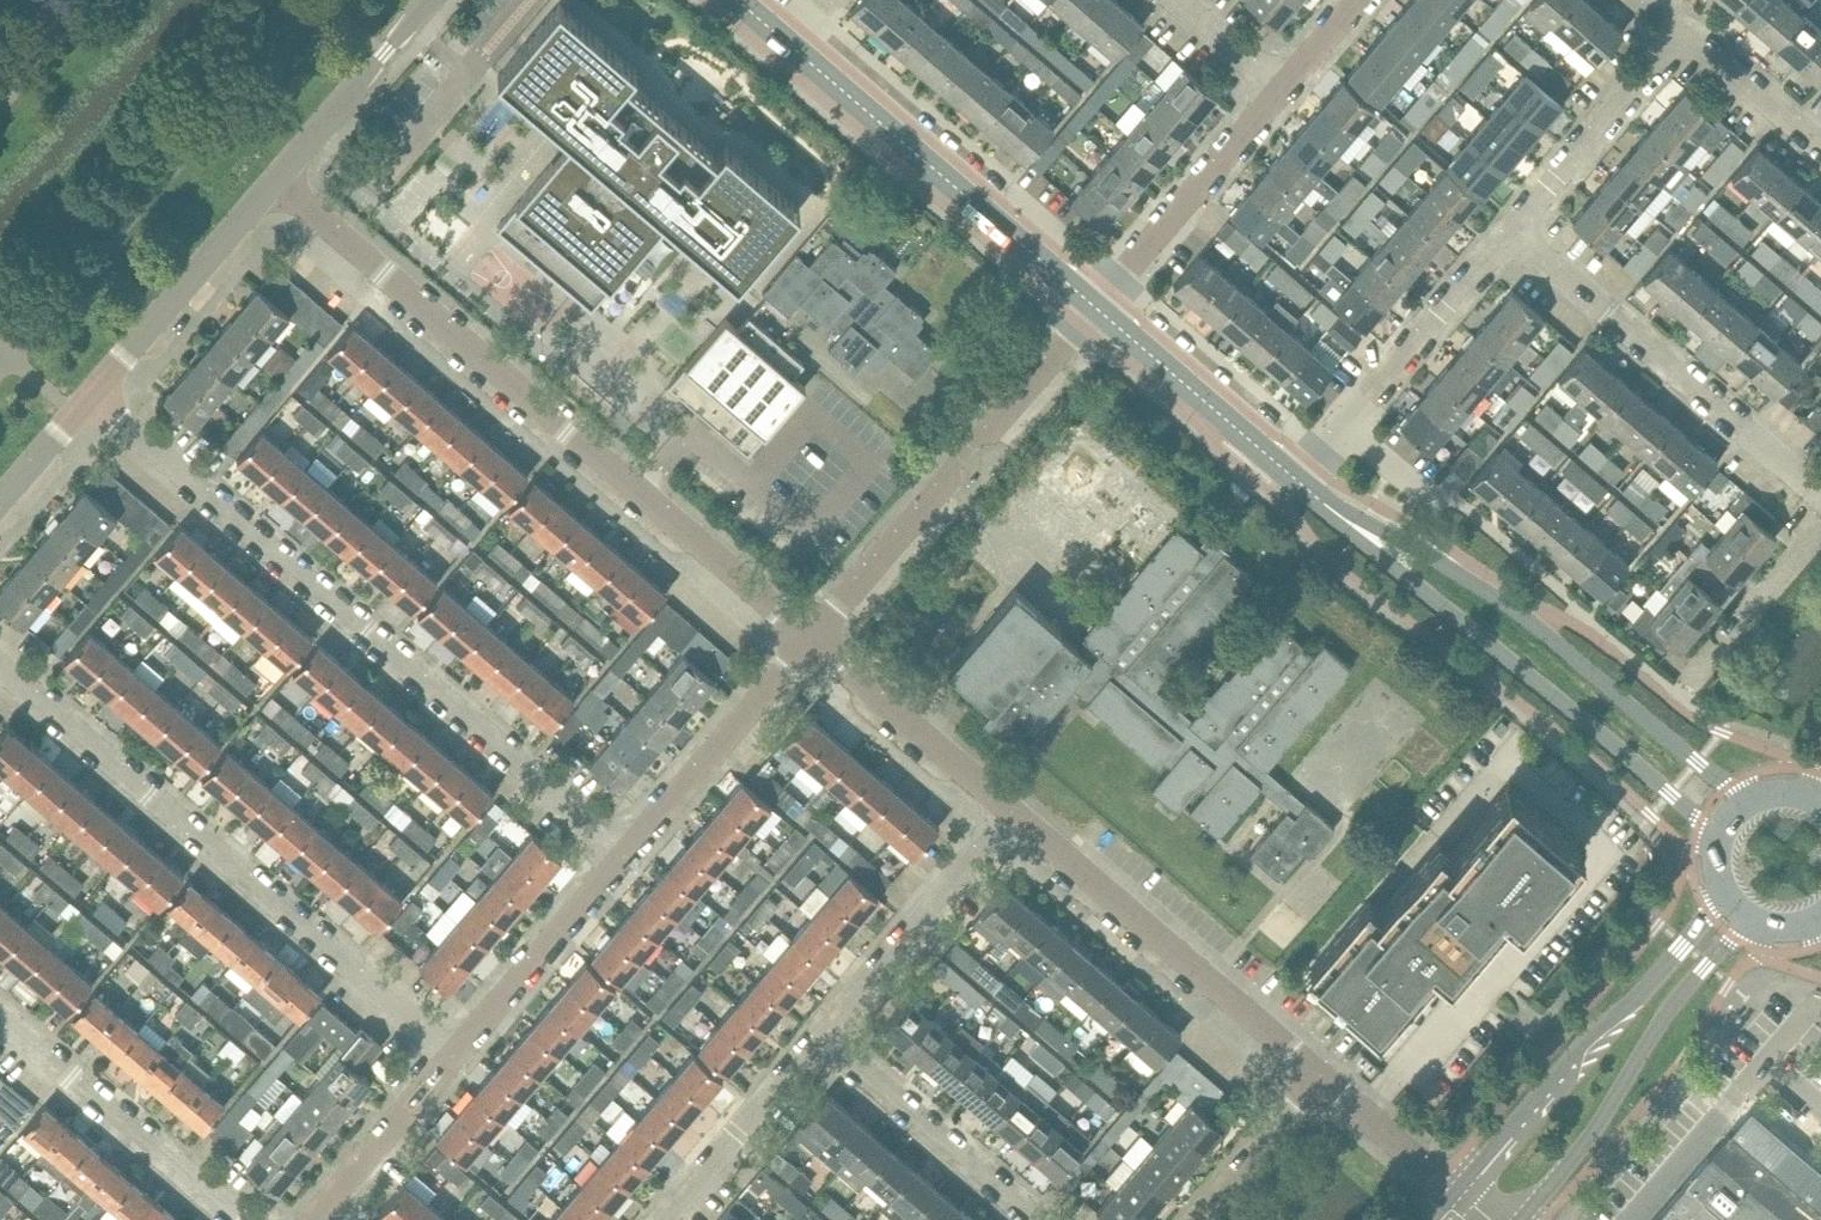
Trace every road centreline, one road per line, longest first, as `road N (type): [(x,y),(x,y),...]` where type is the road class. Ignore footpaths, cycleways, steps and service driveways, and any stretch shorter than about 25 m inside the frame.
road 1 (residential): [(627,857),(90,397)]
road 2 (residential): [(813,640),(277,180)]
road 3 (residential): [(454,1054),(0,665)]
road 4 (tertiary): [(1763,796),(1729,789),(1519,614),(1373,539)]
road 5 (tertiary): [(1097,304),(740,0)]
road 6 (tertiary): [(1373,539),(1702,823),(1718,853)]
road 7 (residential): [(813,640),(1097,304)]
road 8 (secondary): [(1722,883),(1708,917),(1644,990),(1592,1031),(1456,1191)]
road 9 (residential): [(1820,494),(1510,231)]
road 10 (residential): [(1319,1074),(1014,812)]
road 11 (secondary): [(1523,1219),(1591,1142),(1678,998),(1734,939),(1773,924)]
road 12 (residential): [(1299,476),(1510,231)]
road 13 (residential): [(236,1219),(0,1016)]
road 14 (residential): [(820,1037),(1014,812)]
road 15 (residential): [(90,397),(277,180)]
road 16 (residential): [(627,857),(813,640)]
road 17 (residential): [(1097,304),(1282,87)]
road 18 (residential): [(1038,1219),(820,1037)]
road 19 (tertiary): [(1299,476),(1097,304)]
road 20 (residential): [(1014,812),(813,640)]
road 21 (residential): [(454,1054),(627,857)]
road 22 (residential): [(1510,231),(1658,60),(1684,44)]
road 23 (residential): [(662,1219),(820,1037)]
road 24 (residential): [(277,180),(432,0)]
road 25 (residential): [(314,1219),(454,1054)]
road 26 (residential): [(1820,527),(1687,682)]
road 27 (residential): [(1194,1219),(1319,1074)]
road 28 (residential): [(1456,1191),(1319,1074)]
road 29 (residential): [(1820,145),(1714,54),(1684,44)]
road 30 (residential): [(0,502),(90,397)]
road 31 (residential): [(1282,87),(1179,0)]

